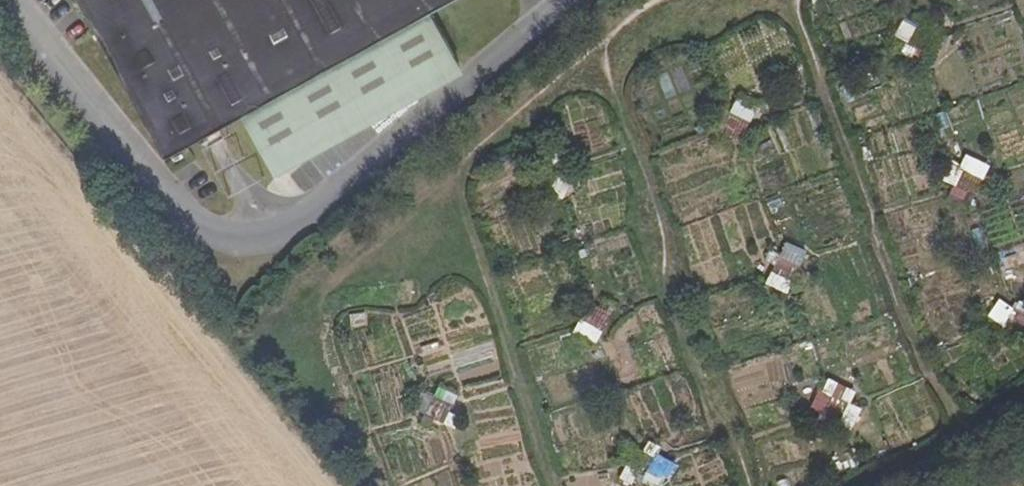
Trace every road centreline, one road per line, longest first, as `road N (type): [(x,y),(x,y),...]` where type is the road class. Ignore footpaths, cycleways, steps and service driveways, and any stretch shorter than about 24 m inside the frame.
road 1 (track): [(799,0),(798,23),(920,353),(977,436)]
road 2 (track): [(603,42),(612,85),(670,228),(668,310),(749,485)]
road 3 (track): [(386,485),(326,340),(328,288),(463,153)]
road 4 (track): [(463,153),(456,200),(553,485)]
road 5 (track): [(657,0),(463,153)]
road 6 (track): [(1023,411),(887,485)]

